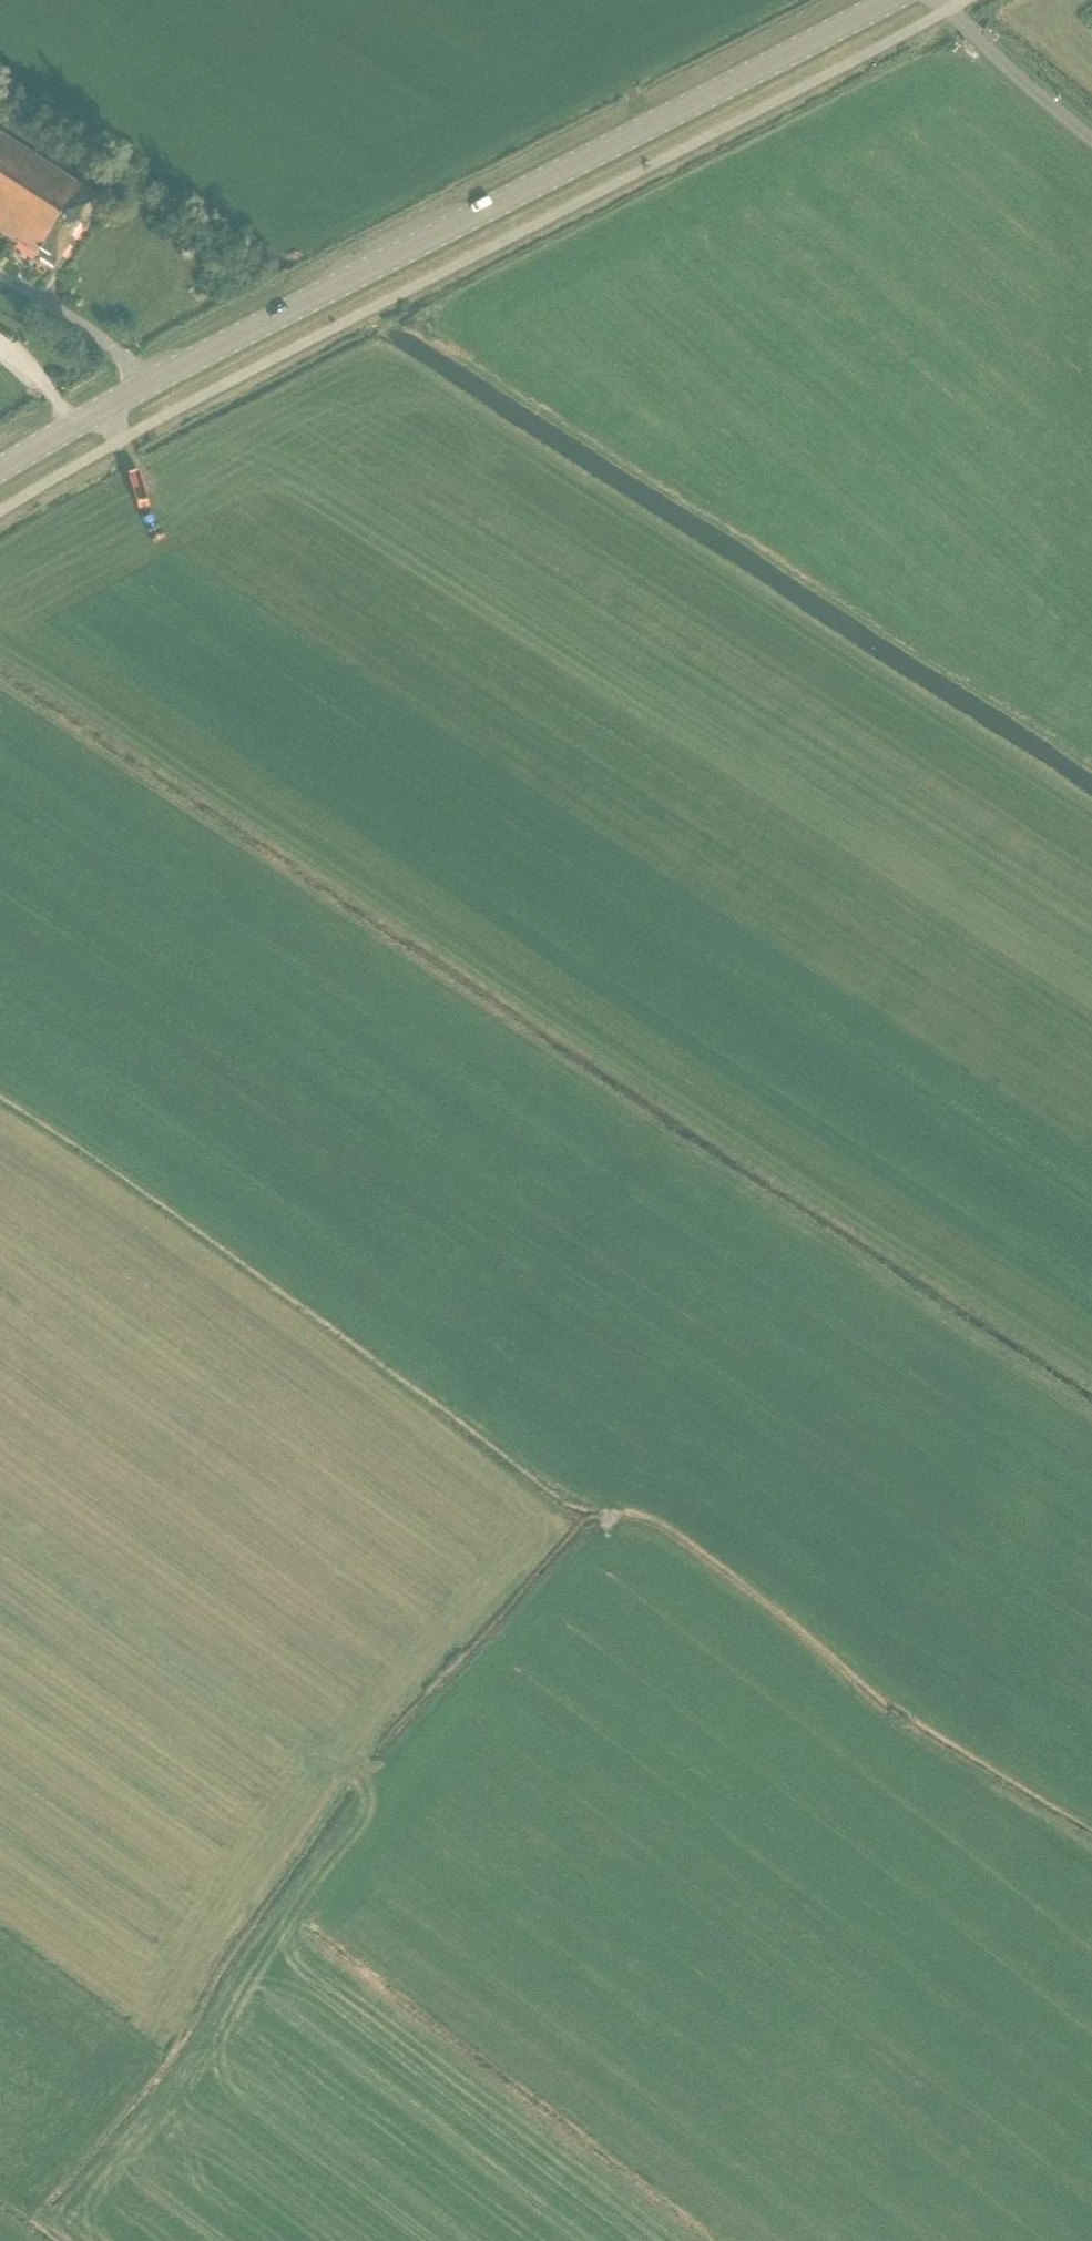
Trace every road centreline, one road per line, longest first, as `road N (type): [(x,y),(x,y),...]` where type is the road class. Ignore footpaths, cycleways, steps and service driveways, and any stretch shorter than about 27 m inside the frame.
road 1 (tertiary): [(0,471),(268,321),(885,0)]

